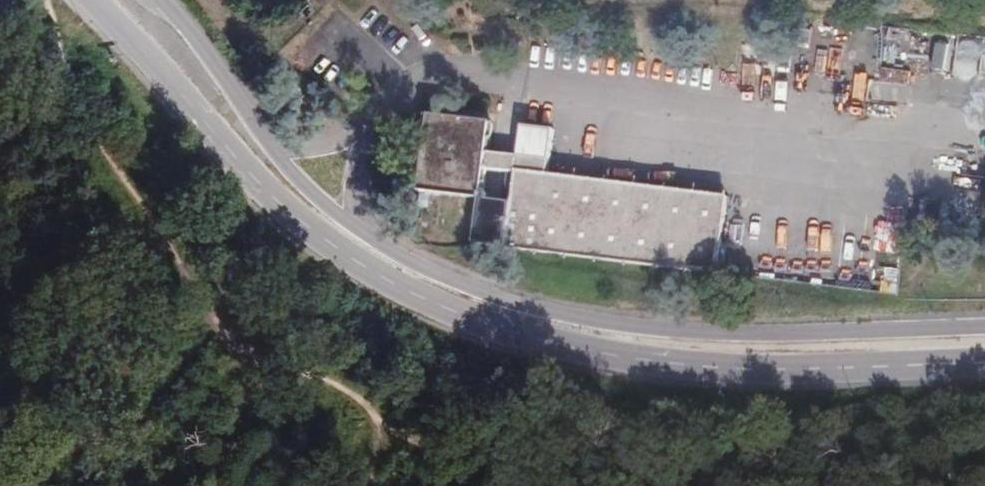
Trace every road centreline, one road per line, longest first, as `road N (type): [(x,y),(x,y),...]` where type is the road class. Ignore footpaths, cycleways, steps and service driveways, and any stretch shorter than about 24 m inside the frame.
road 1 (secondary): [(91,0),(289,215),(446,313),(560,349),(687,369),(984,365)]
road 2 (secondary): [(984,329),(656,325),(469,287),(372,237),(306,185),(165,0)]

